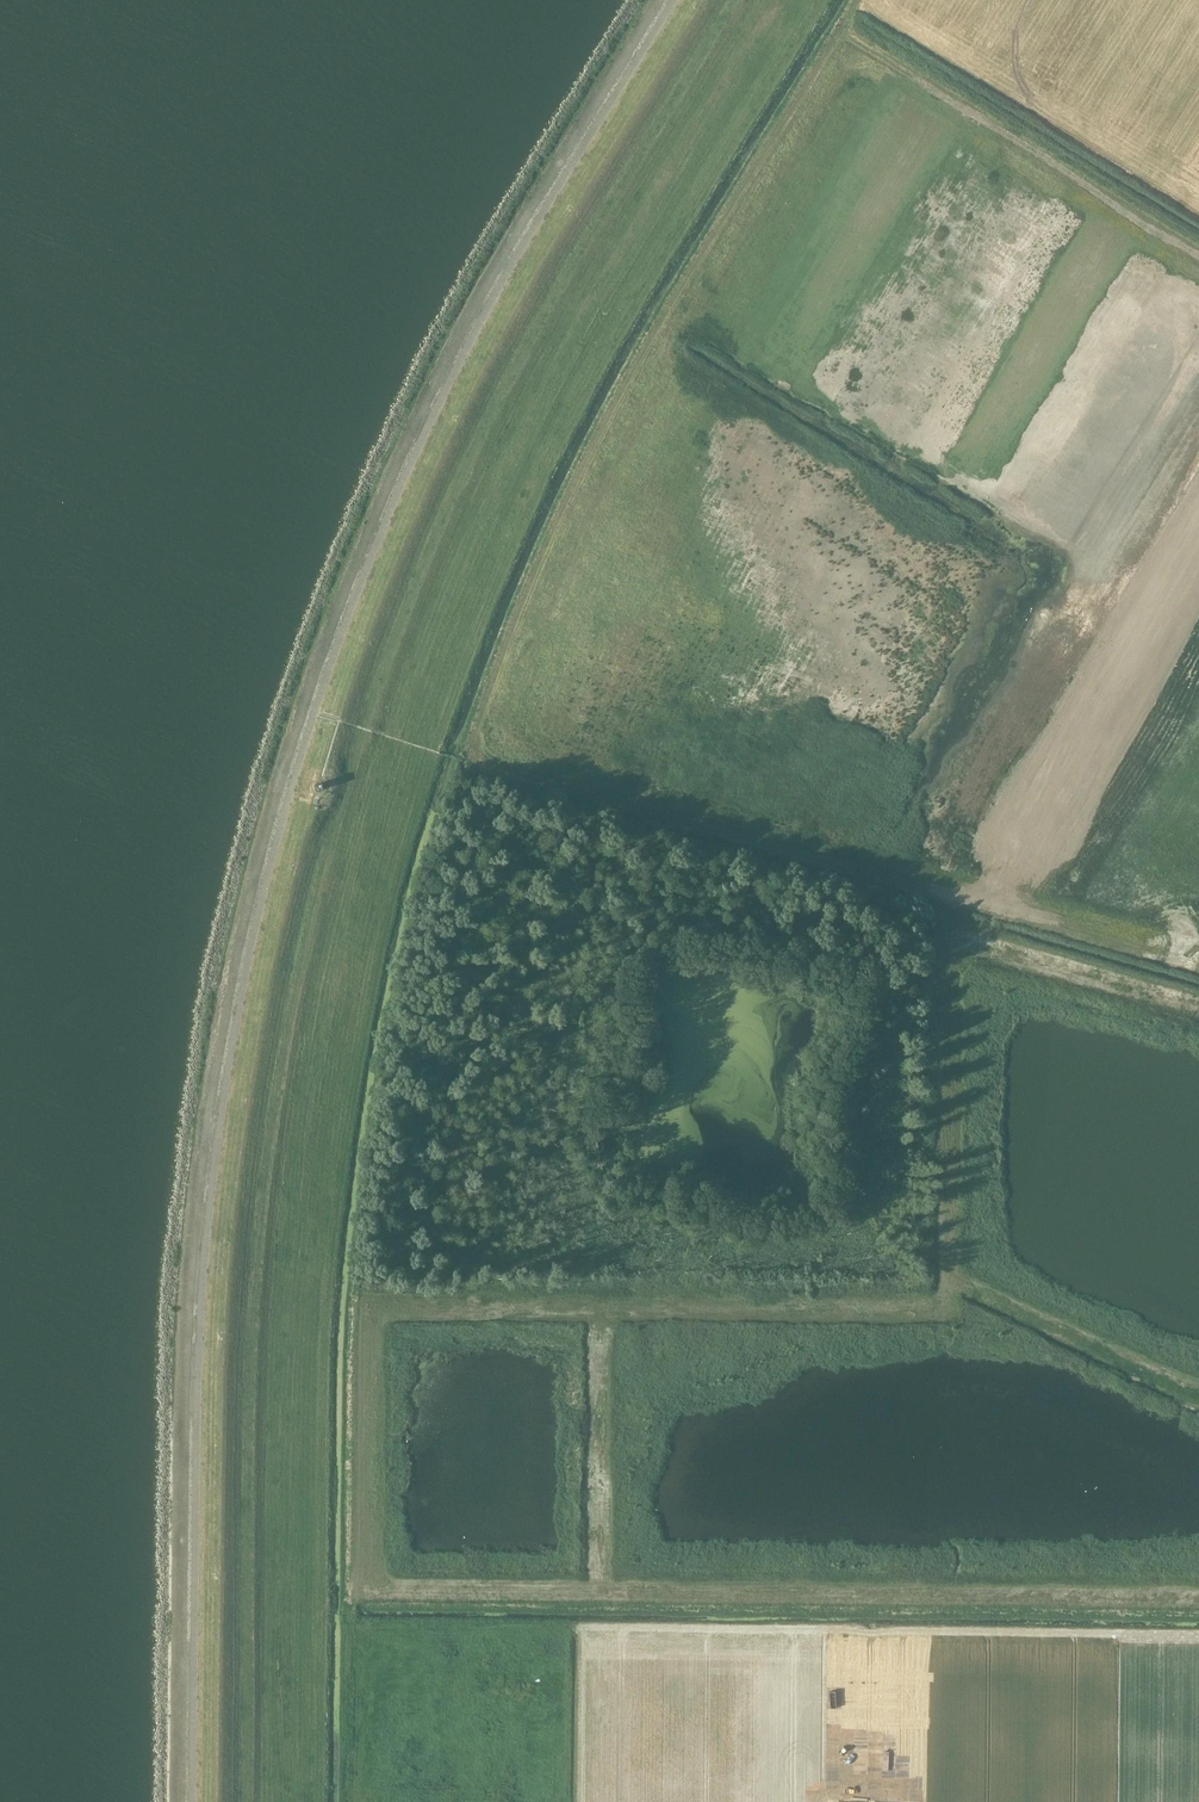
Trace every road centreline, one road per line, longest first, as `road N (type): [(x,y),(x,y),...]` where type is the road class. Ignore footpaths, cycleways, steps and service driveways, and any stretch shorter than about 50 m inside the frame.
road 1 (unclassified): [(193,1801),(197,1389),(207,1229),(242,992),(288,800),(358,591),(433,417),(515,260),(674,0)]
road 2 (track): [(1198,1597),(600,1591),(598,1399),(599,1310),(900,1312),(945,1300),(945,982),(963,947),(986,942),(1198,1003)]
road 3 (track): [(600,1591),(371,1589),(371,1309),(599,1310)]
road 4 (track): [(955,1281),(973,1242),(974,1026),(987,998),(1031,955)]
road 5 (track): [(948,1278),(1198,1396)]

